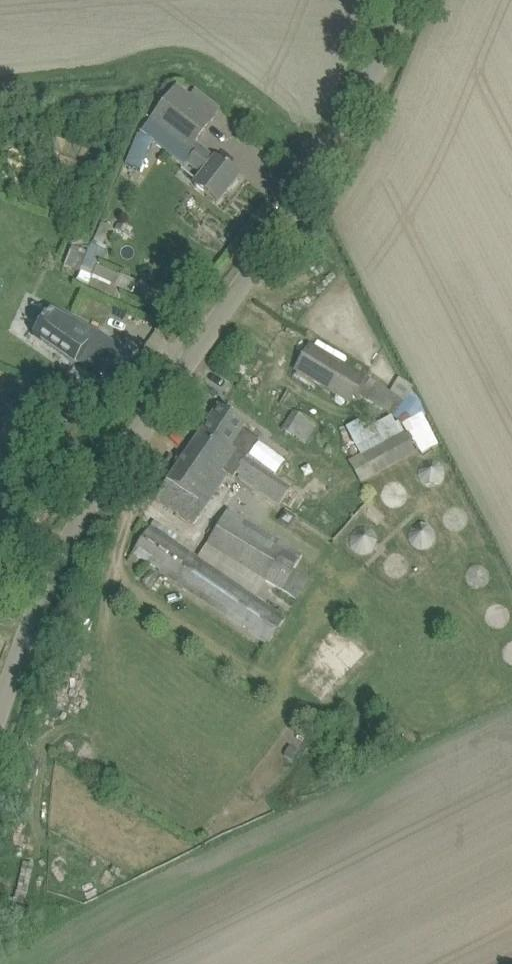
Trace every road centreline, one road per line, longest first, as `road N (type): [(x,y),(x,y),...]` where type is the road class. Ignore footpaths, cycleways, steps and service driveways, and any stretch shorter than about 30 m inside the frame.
road 1 (unclassified): [(0,694),(52,545),(165,354),(294,193),(352,104),(398,0)]

